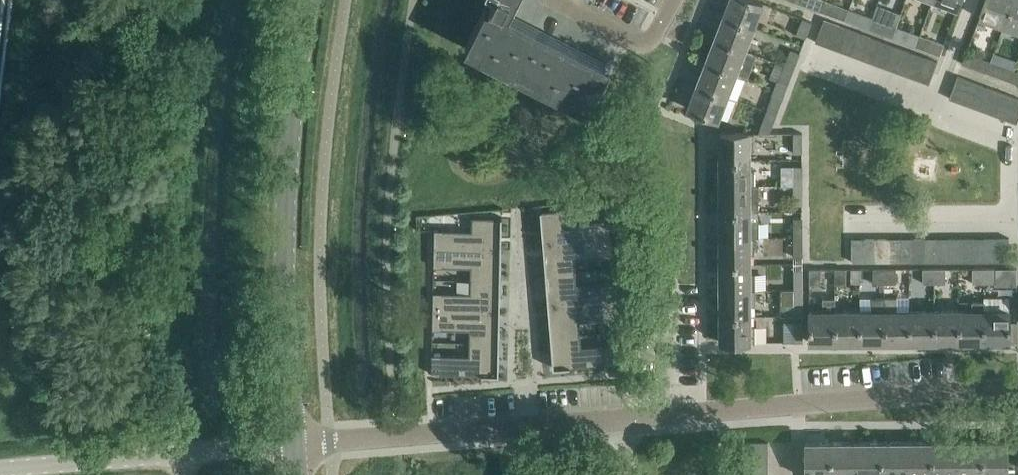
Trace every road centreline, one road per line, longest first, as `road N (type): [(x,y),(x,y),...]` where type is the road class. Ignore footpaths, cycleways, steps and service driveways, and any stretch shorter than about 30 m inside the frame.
road 1 (unclassified): [(294,442),(285,255),(309,0)]
road 2 (residential): [(622,416),(1017,385)]
road 3 (residential): [(294,442),(622,416)]
road 4 (unclassified): [(294,442),(0,468)]
road 5 (residential): [(675,0),(647,42),(557,0)]

